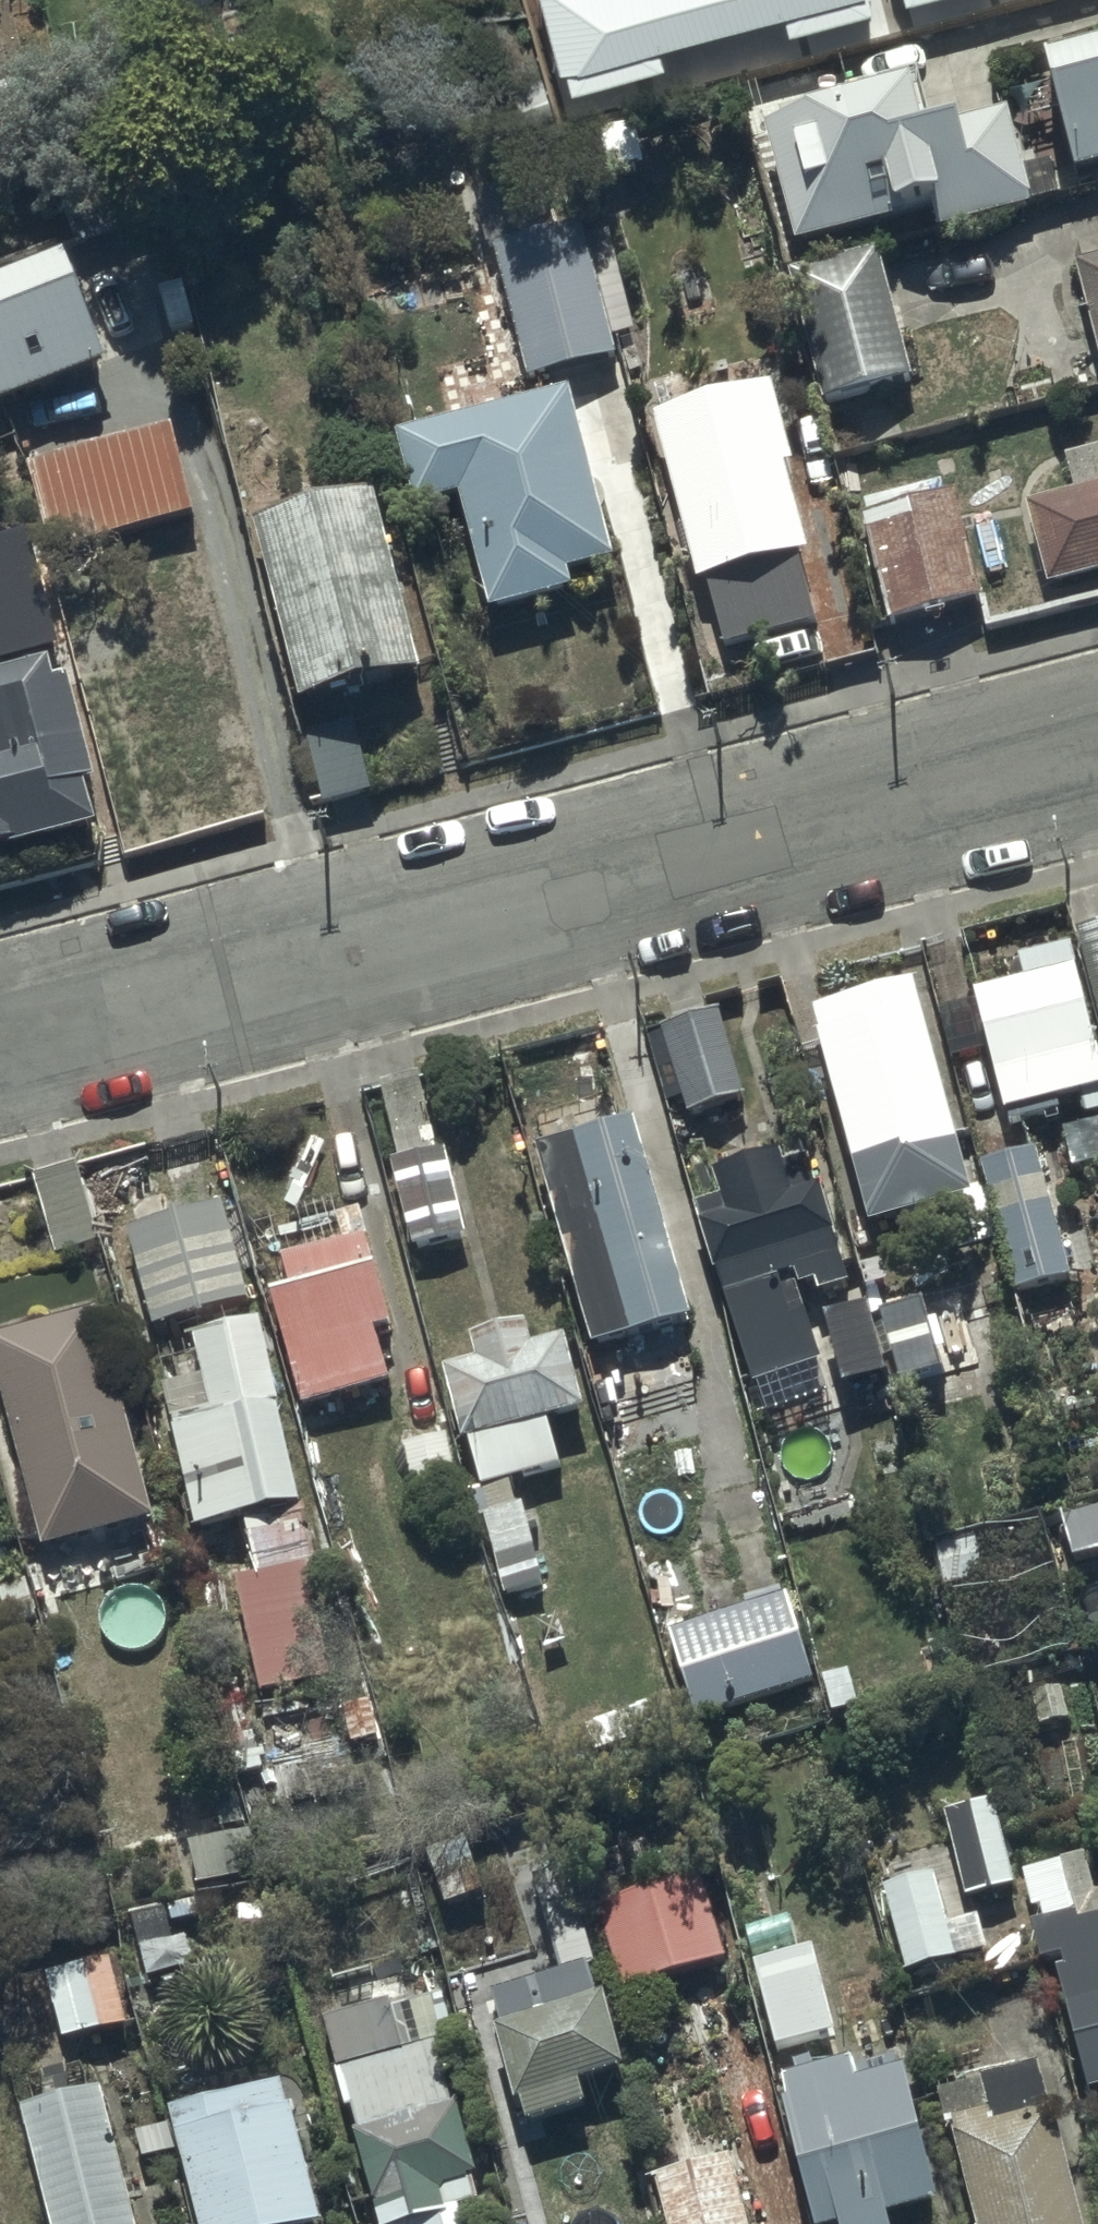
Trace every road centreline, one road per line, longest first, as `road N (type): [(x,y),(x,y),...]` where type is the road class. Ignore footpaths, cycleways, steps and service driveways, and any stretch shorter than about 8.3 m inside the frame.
road 1 (residential): [(1097,739),(0,1033)]

